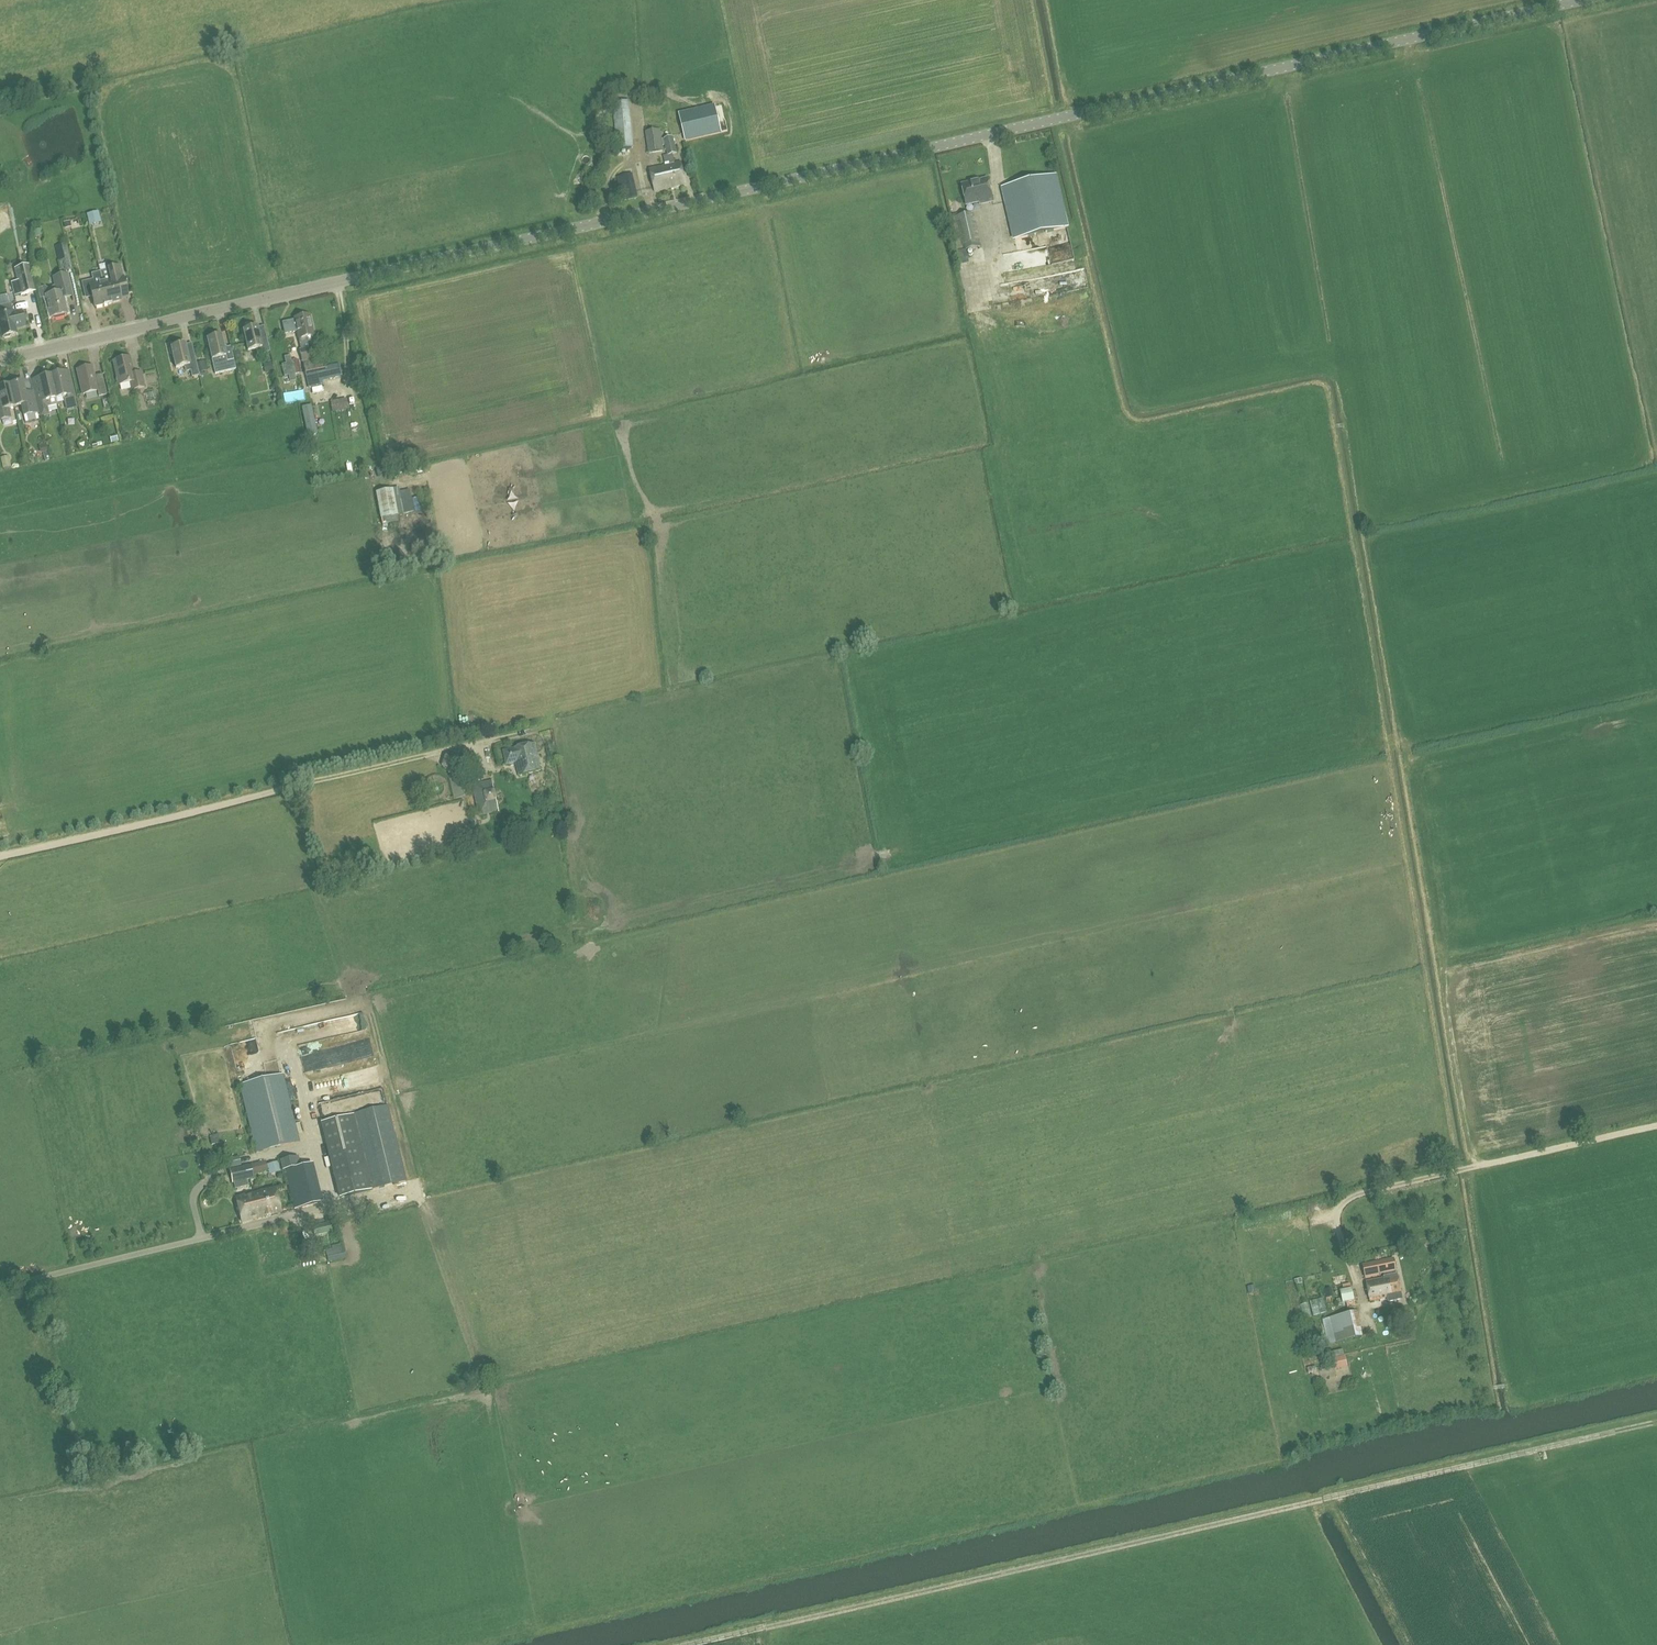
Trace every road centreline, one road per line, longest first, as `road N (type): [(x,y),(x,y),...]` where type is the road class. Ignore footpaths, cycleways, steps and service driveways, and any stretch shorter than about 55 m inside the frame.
road 1 (tertiary): [(0,362),(1596,0)]
road 2 (track): [(692,1644),(1656,1424)]

